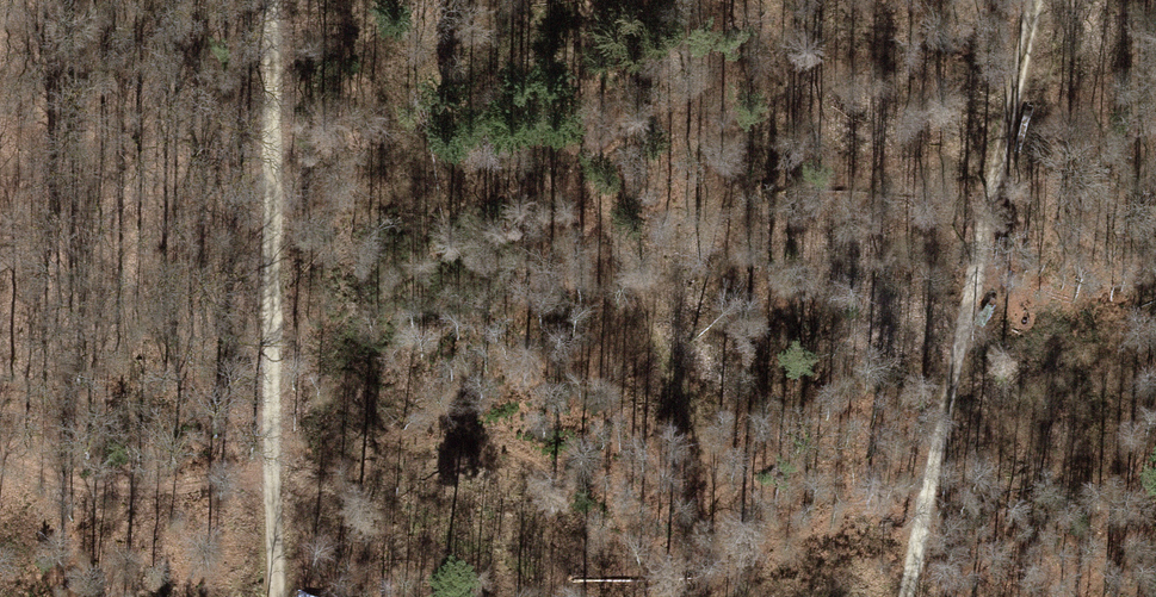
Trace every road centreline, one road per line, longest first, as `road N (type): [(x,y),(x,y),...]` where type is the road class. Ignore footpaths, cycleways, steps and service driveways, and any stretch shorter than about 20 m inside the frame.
road 1 (track): [(575,0),(576,83),(603,217),(695,436),(740,596)]
road 2 (track): [(1034,0),(896,596)]
road 3 (track): [(280,596),(264,0)]
road 4 (track): [(0,456),(102,487),(272,483)]

